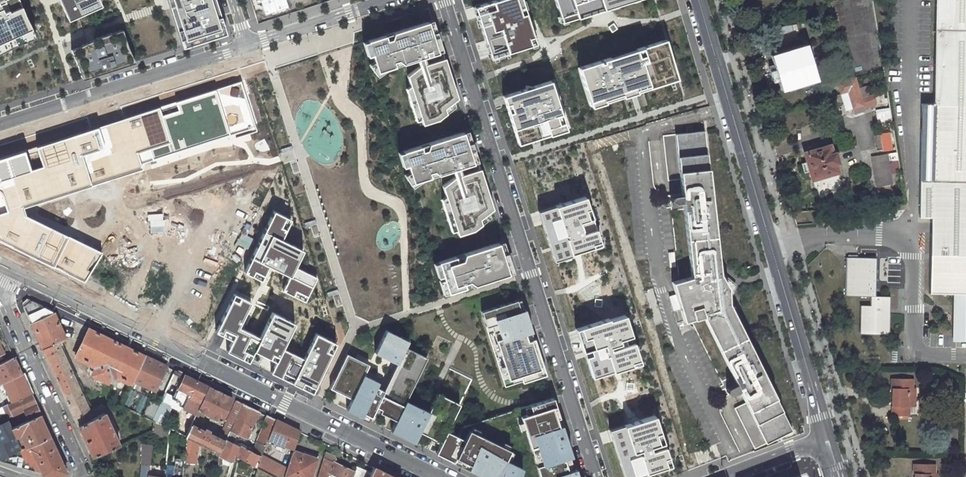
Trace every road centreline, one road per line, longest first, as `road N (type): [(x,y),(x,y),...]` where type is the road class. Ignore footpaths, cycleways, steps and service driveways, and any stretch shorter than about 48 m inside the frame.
road 1 (residential): [(442,0),(596,476)]
road 2 (residential): [(433,476),(7,266)]
road 3 (unclassified): [(824,441),(697,0)]
road 4 (residential): [(247,45),(0,125)]
road 5 (residential): [(80,476),(4,294),(7,266)]
road 6 (residential): [(394,0),(247,45)]

